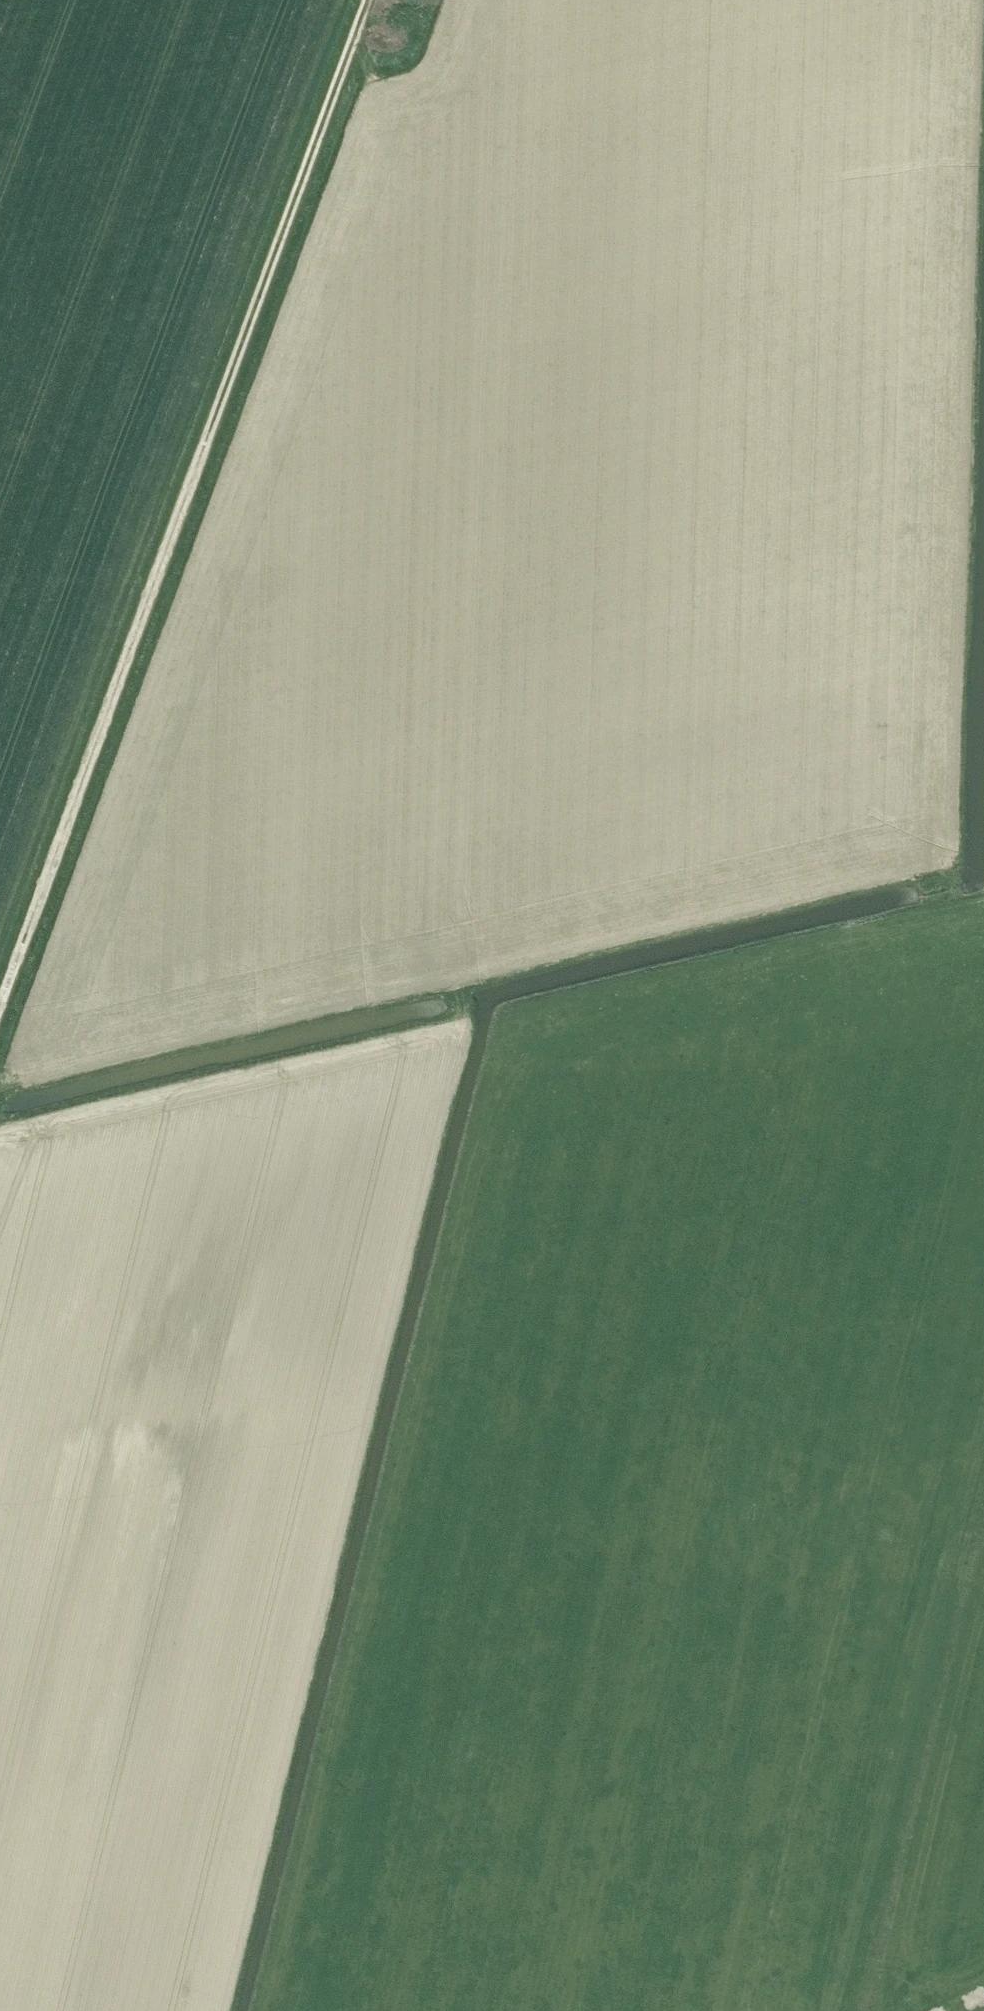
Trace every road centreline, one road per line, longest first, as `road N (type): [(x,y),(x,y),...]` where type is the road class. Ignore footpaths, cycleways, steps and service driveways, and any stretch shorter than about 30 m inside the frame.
road 1 (track): [(369,0),(0,1007)]

